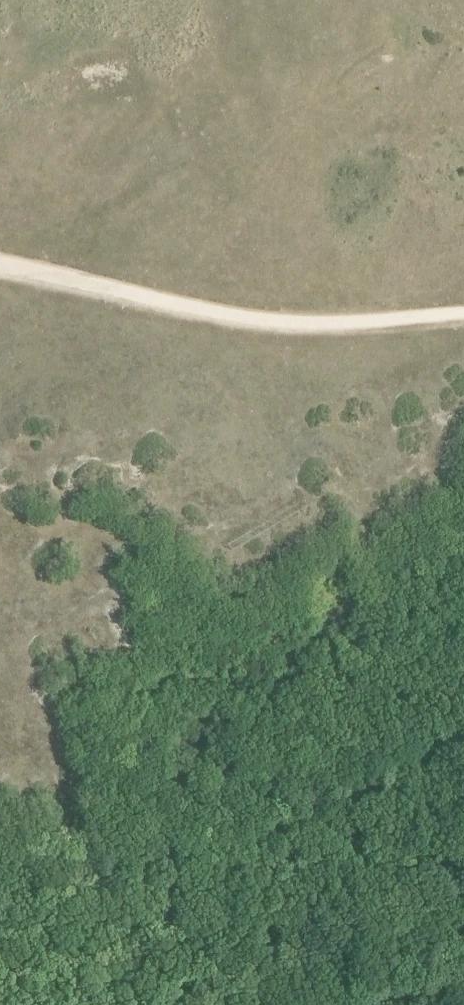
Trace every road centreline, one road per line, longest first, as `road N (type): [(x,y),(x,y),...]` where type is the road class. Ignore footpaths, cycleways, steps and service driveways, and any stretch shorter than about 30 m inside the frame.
road 1 (track): [(0,263),(239,317),(310,323),(463,313)]
road 2 (track): [(222,1004),(463,897)]

